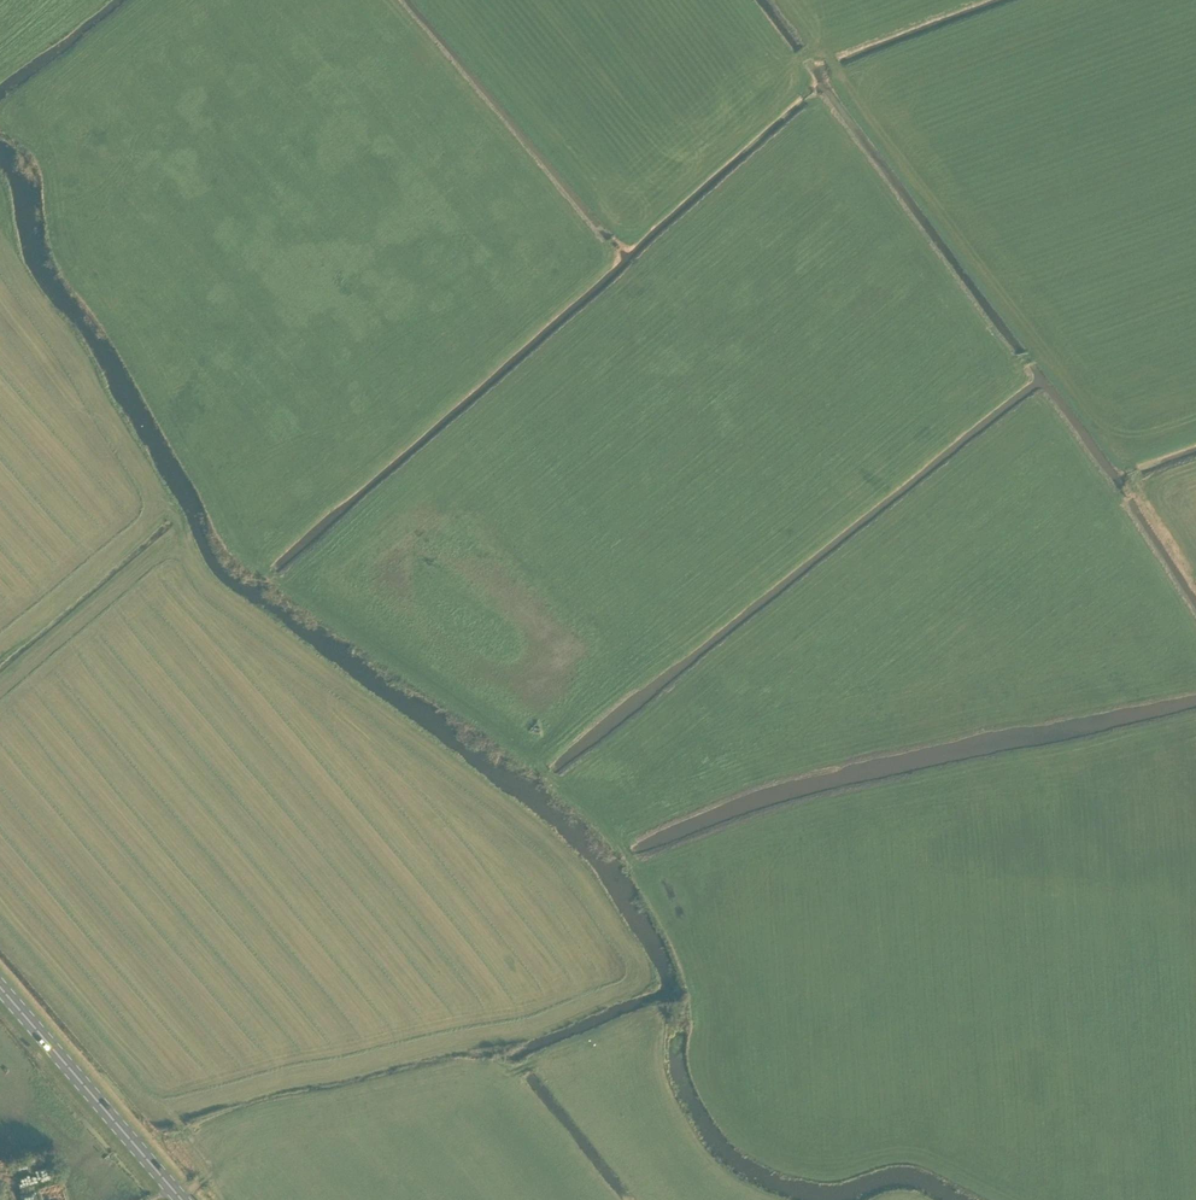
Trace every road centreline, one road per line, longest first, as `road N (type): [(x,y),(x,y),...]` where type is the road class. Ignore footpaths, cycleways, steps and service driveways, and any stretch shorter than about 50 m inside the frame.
road 1 (primary): [(182,1199),(0,986)]

